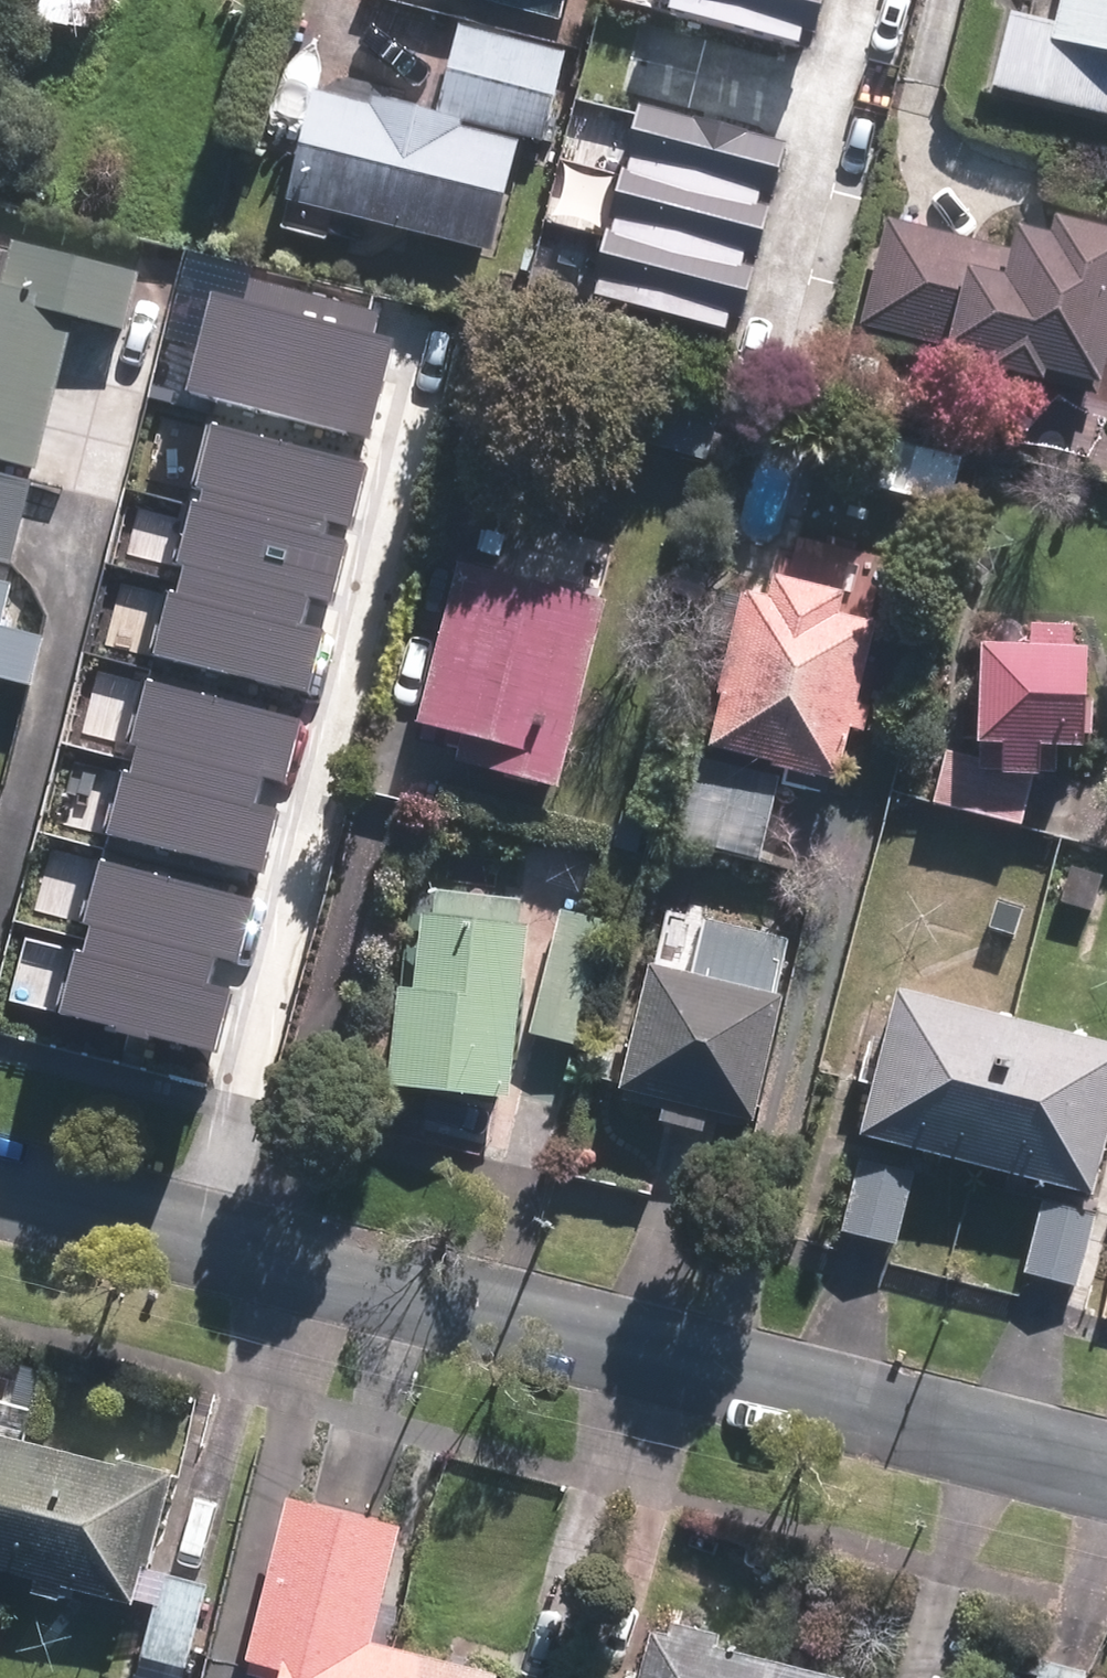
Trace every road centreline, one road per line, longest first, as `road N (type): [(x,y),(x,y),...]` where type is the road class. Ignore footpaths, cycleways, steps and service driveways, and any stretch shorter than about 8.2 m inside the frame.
road 1 (residential): [(0,1194),(1106,1469)]

